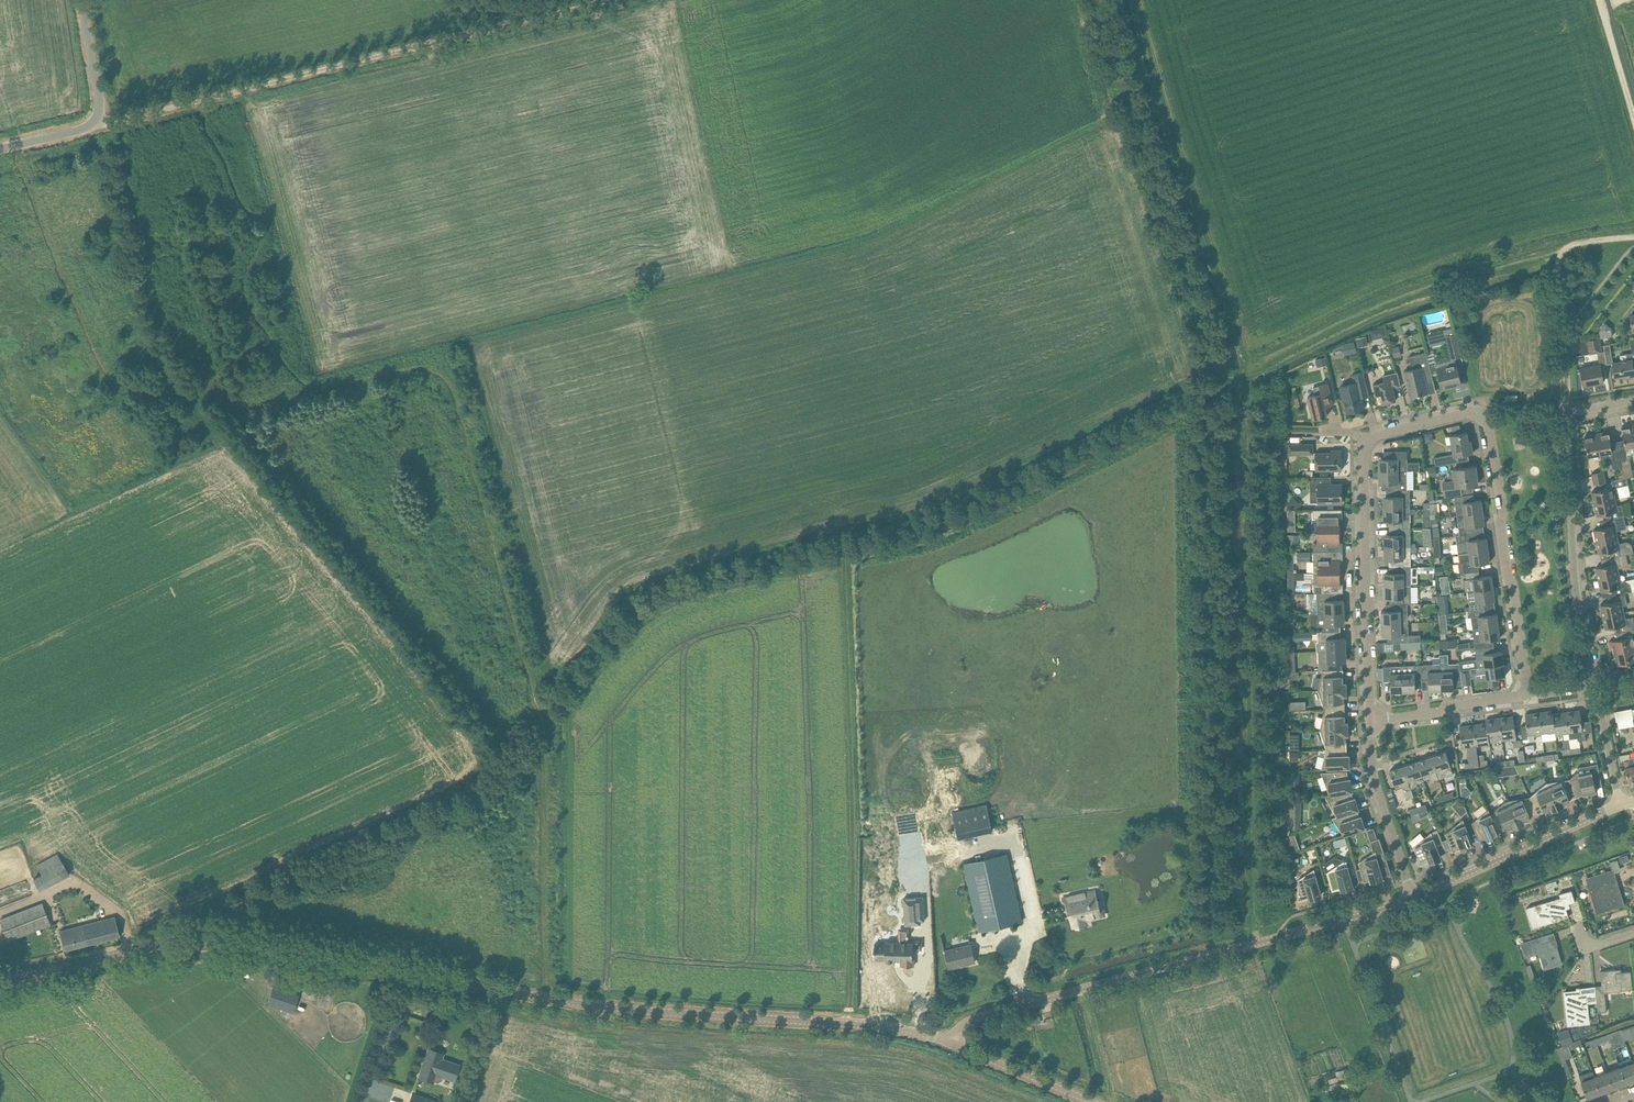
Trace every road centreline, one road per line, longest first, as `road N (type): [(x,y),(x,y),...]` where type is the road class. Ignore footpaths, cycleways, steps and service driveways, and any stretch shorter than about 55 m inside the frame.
road 1 (unclassified): [(947,1042),(893,1030),(614,1007),(244,939),(162,940),(0,974)]
road 2 (track): [(1243,370),(1253,945)]
road 3 (track): [(87,126),(603,0)]
road 4 (unclassified): [(947,1042),(968,1022),(1411,898)]
road 5 (residential): [(1371,721),(1365,448),(1375,435),(1479,415)]
road 6 (residential): [(1595,682),(1575,586),(1564,413),(1633,400)]
road 7 (track): [(1554,249),(1408,297),(1243,370)]
road 8 (residential): [(1528,692),(1488,426),(1479,415)]
road 9 (unclassified): [(1411,898),(1620,804)]
road 10 (unclassified): [(0,147),(87,126),(96,111),(81,0)]
road 11 (residential): [(1411,898),(1375,776),(1371,721)]
road 12 (track): [(1564,413),(1554,249)]
road 13 (unclassified): [(1098,1101),(947,1042)]
road 14 (residential): [(1371,721),(1528,692)]
road 15 (track): [(1633,126),(1598,0)]
road 16 (residential): [(1620,804),(1595,682)]

